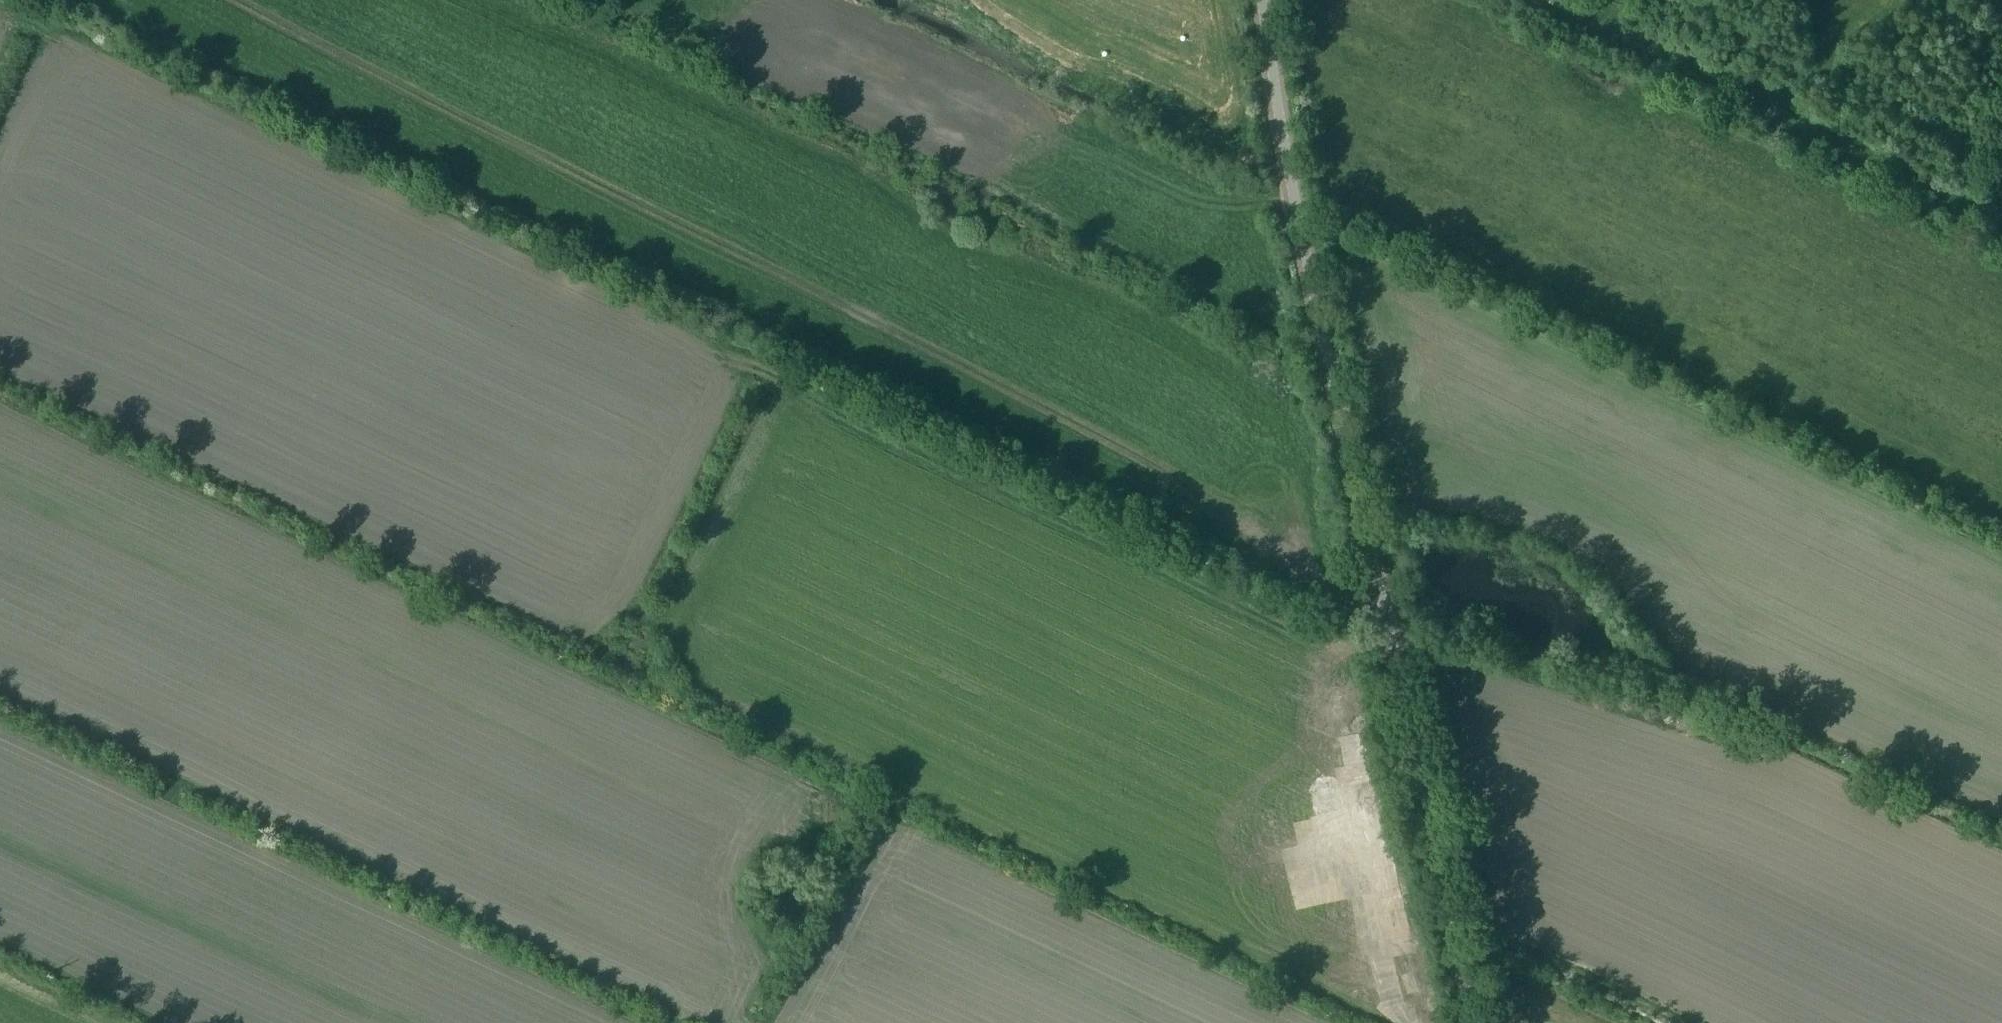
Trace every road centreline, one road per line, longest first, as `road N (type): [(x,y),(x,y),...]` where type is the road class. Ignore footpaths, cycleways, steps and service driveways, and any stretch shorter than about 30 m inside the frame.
road 1 (tertiary): [(1473,1022),(1286,185),(1261,0)]
road 2 (track): [(1546,0),(1976,200)]

